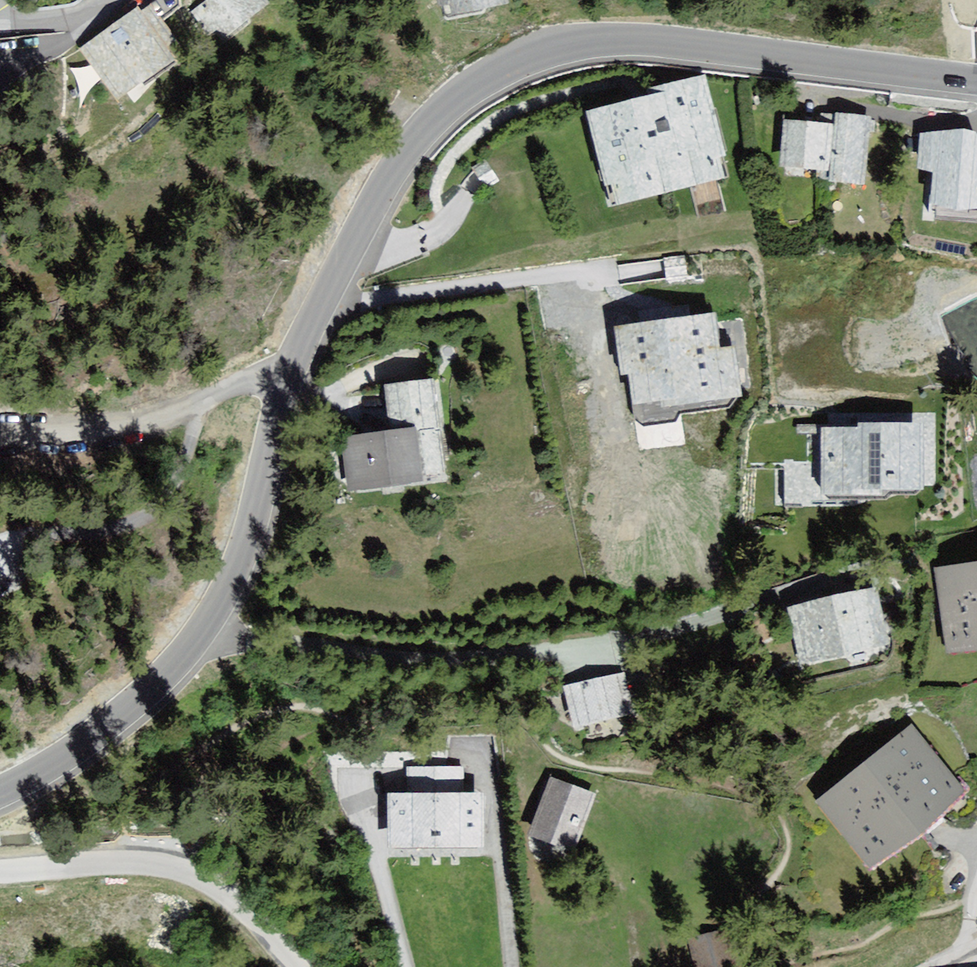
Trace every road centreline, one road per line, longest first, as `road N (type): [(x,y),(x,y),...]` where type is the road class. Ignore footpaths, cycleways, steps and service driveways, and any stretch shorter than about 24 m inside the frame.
road 1 (unclassified): [(0,786),(80,748),(174,677),(218,621),(250,546),(297,358),(375,197),(416,133),(467,89),(561,40),(614,35),(976,88)]
road 2 (residential): [(0,871),(129,860),(181,867),(232,895),(298,966)]

